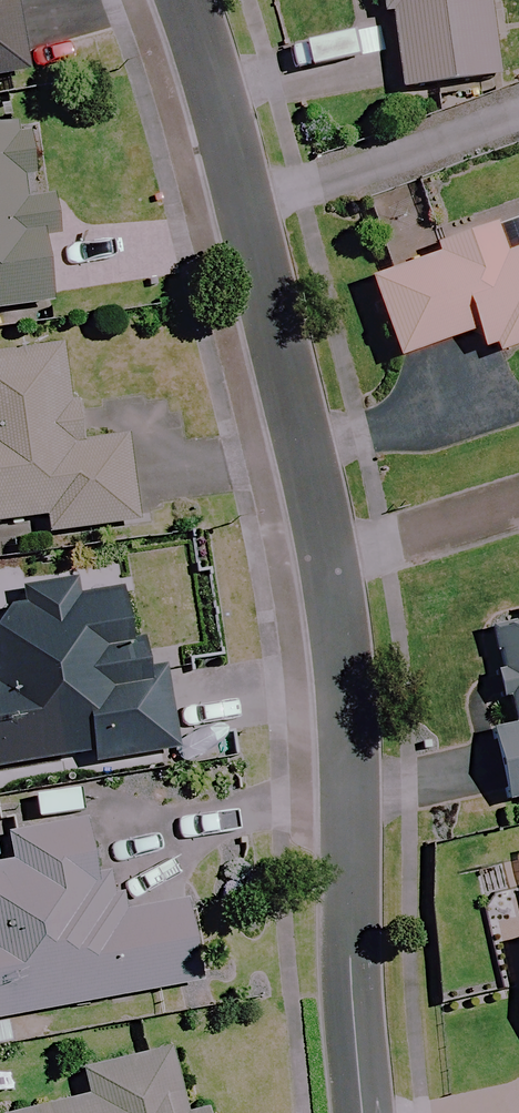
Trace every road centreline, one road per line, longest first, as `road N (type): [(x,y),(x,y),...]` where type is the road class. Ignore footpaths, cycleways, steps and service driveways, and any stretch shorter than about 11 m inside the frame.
road 1 (residential): [(188,0),(334,578),(349,733),(346,958),(361,1112)]

